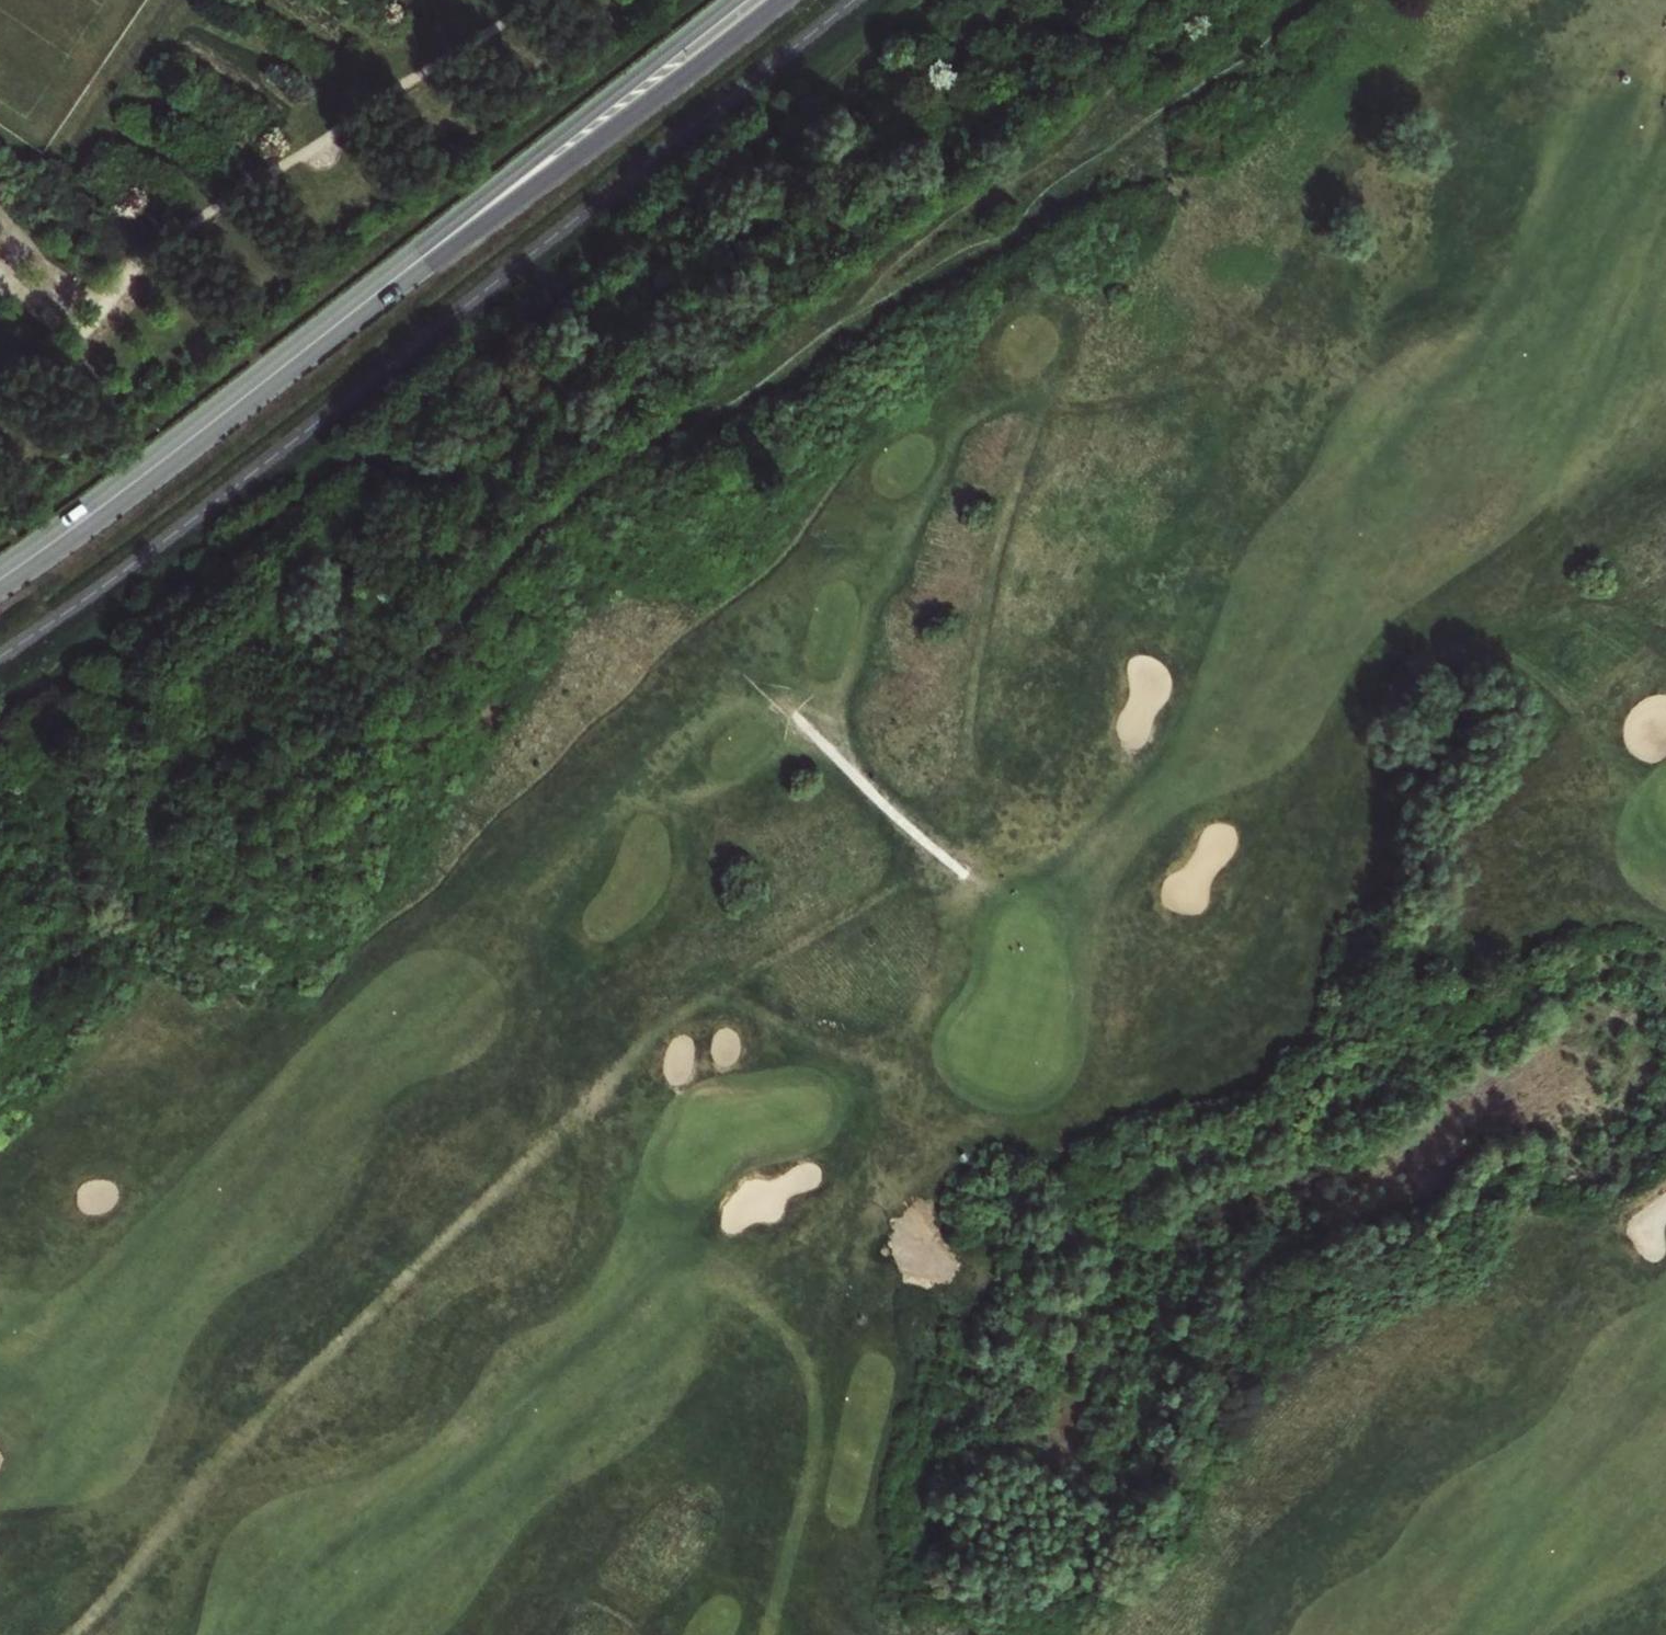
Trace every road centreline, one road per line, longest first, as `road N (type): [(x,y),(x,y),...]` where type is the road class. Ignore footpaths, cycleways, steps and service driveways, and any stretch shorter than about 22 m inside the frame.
road 1 (secondary): [(0,582),(658,78)]
road 2 (secondary): [(658,78),(729,45),(787,0)]

